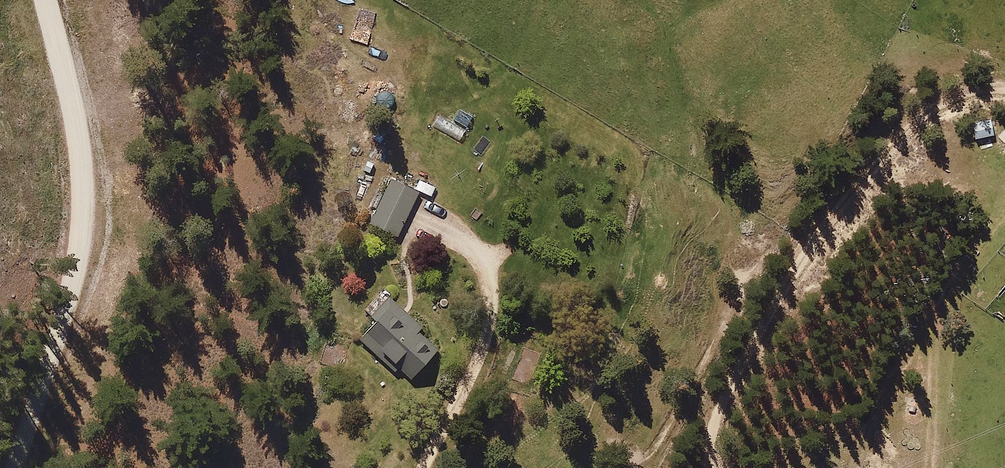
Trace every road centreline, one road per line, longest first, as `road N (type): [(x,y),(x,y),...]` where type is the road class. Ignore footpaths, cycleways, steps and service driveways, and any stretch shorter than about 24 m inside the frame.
road 1 (track): [(712,467),(718,422),(871,169),(946,99),(1004,82)]
road 2 (track): [(19,467),(83,220),(76,120),(45,0)]
road 3 (track): [(414,467),(484,314),(478,252),(432,220)]
road 4 (track): [(1004,219),(958,275),(944,347)]

